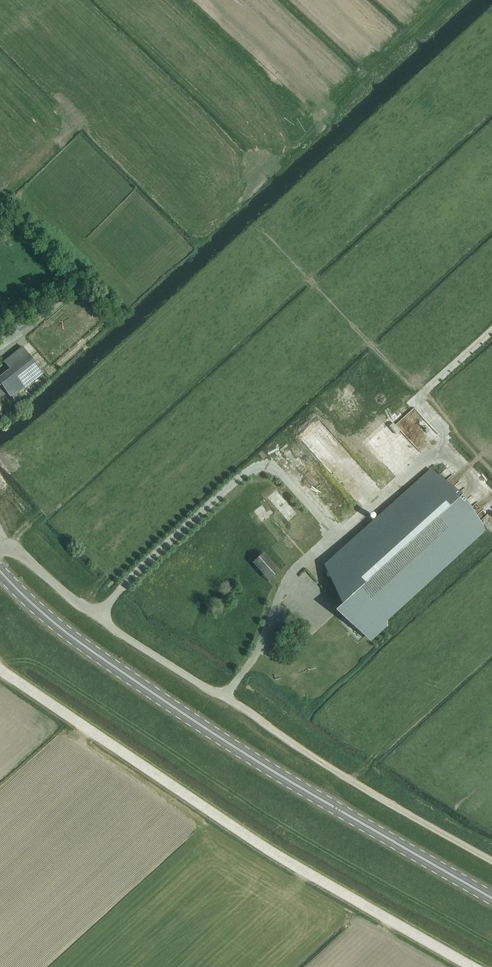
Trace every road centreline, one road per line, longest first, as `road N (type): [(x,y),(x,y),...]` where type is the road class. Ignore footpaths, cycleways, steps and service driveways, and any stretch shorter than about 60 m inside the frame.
road 1 (primary): [(491,898),(242,753),(91,651),(0,571)]
road 2 (unclassified): [(472,966),(259,844),(0,670)]
road 3 (unclassified): [(0,547),(261,721)]
road 4 (track): [(491,859),(261,721)]

